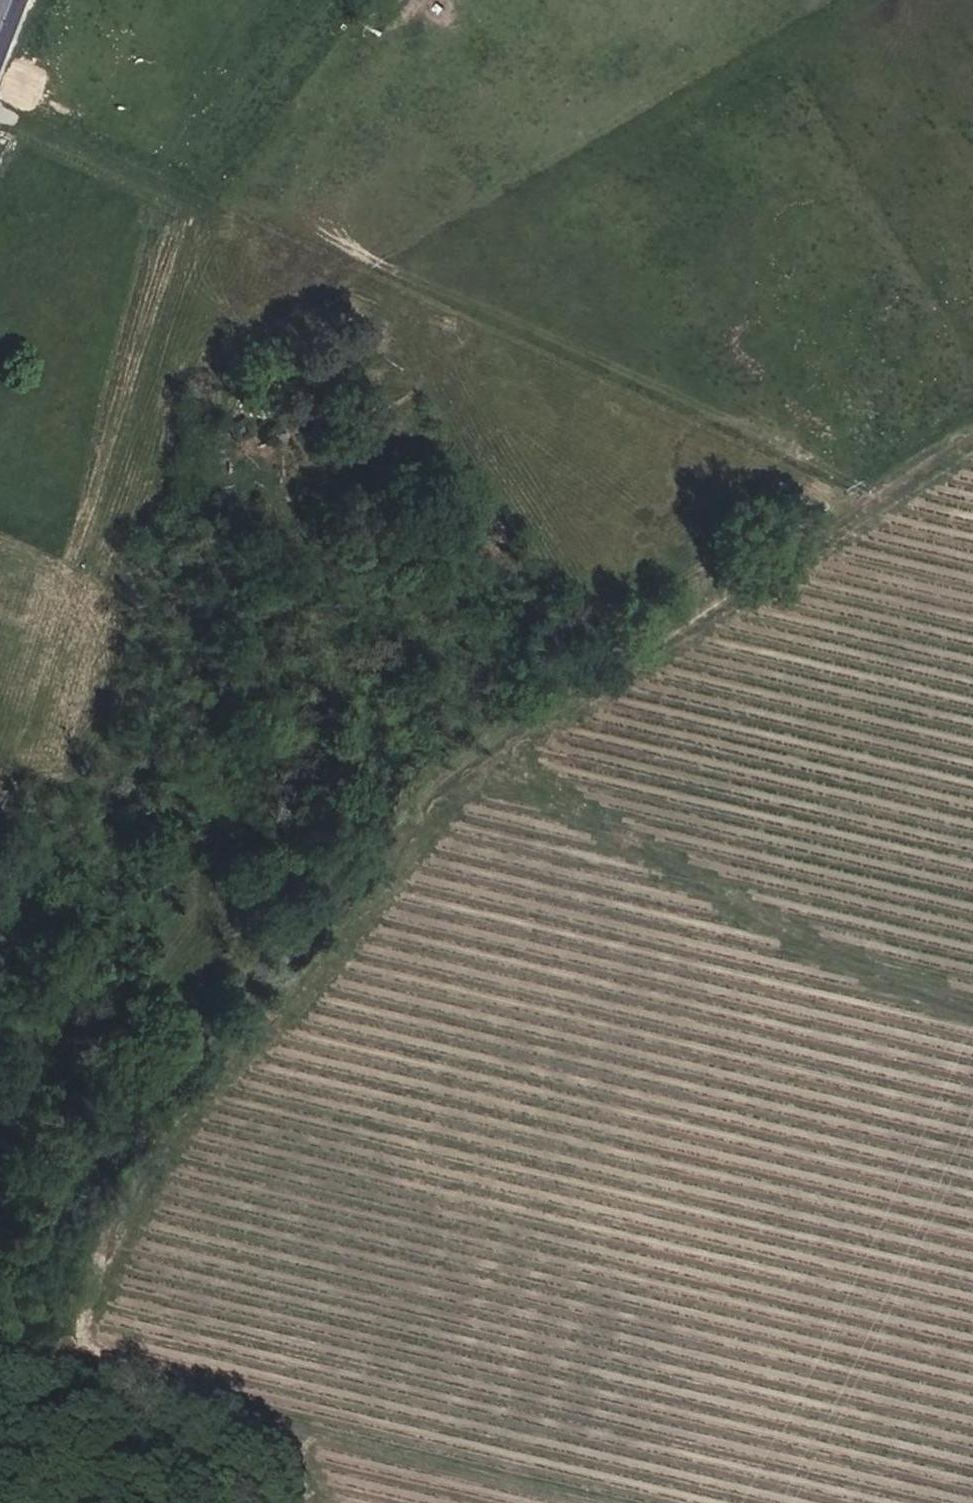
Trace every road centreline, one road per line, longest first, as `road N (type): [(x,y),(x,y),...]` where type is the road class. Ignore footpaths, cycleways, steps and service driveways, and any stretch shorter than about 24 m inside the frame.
road 1 (track): [(972,438),(524,729),(386,839),(228,1014)]

